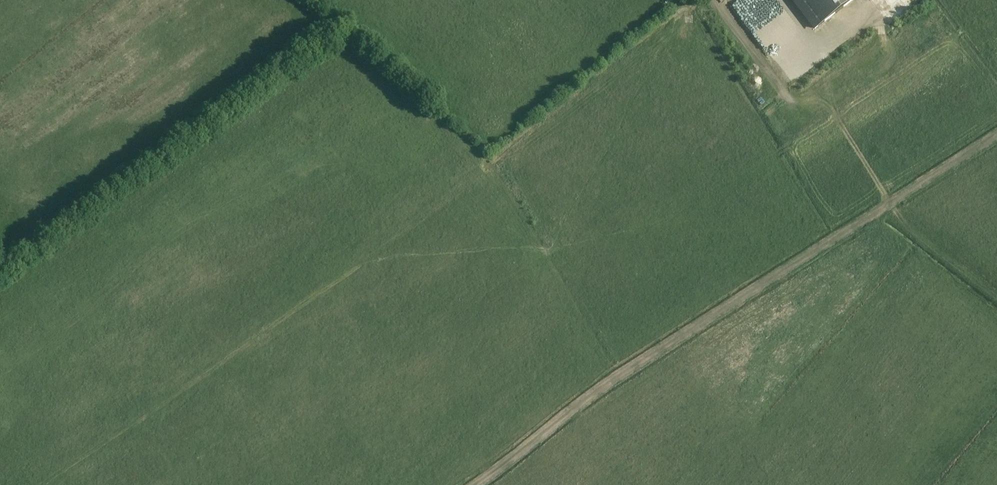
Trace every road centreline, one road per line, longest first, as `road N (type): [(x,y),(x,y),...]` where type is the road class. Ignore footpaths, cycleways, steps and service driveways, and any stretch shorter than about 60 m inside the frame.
road 1 (track): [(996,132),(587,397),(470,484)]

